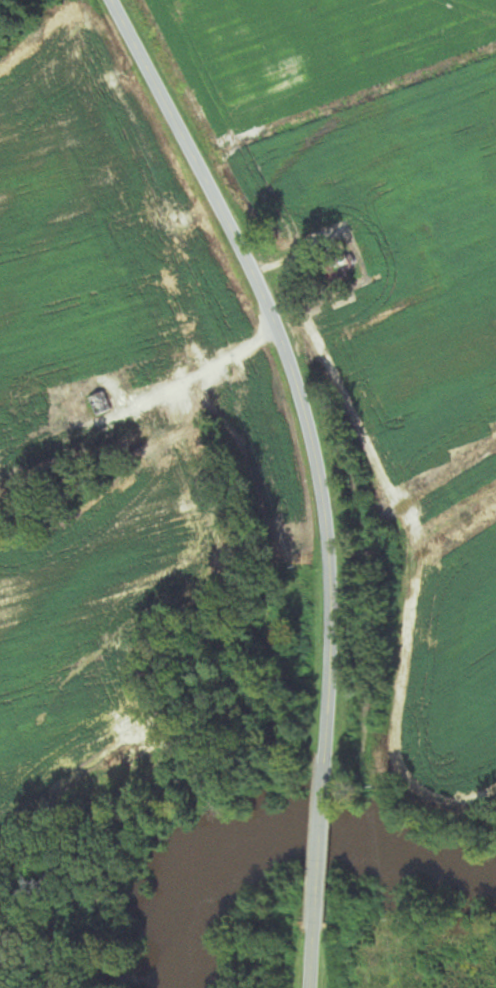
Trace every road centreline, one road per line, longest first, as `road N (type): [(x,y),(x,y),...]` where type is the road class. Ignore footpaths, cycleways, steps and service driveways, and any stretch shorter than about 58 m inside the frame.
road 1 (secondary): [(331,789),(328,540),(303,405),(242,247),(112,0)]
road 2 (track): [(276,326),(53,447)]
road 3 (secondary): [(317,918),(331,789)]

